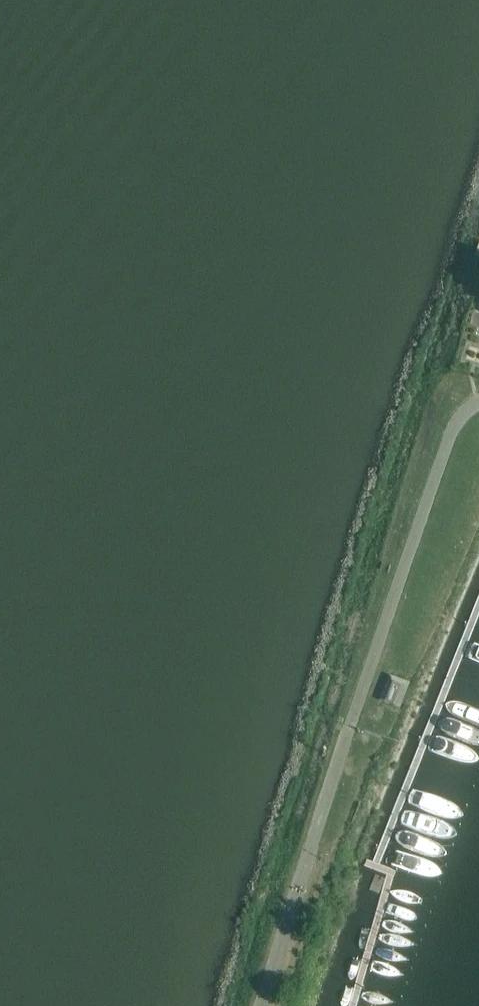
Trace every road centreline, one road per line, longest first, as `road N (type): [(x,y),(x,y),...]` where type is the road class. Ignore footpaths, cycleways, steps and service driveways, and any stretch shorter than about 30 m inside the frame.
road 1 (unclassified): [(349,726),(446,438),(478,401)]

